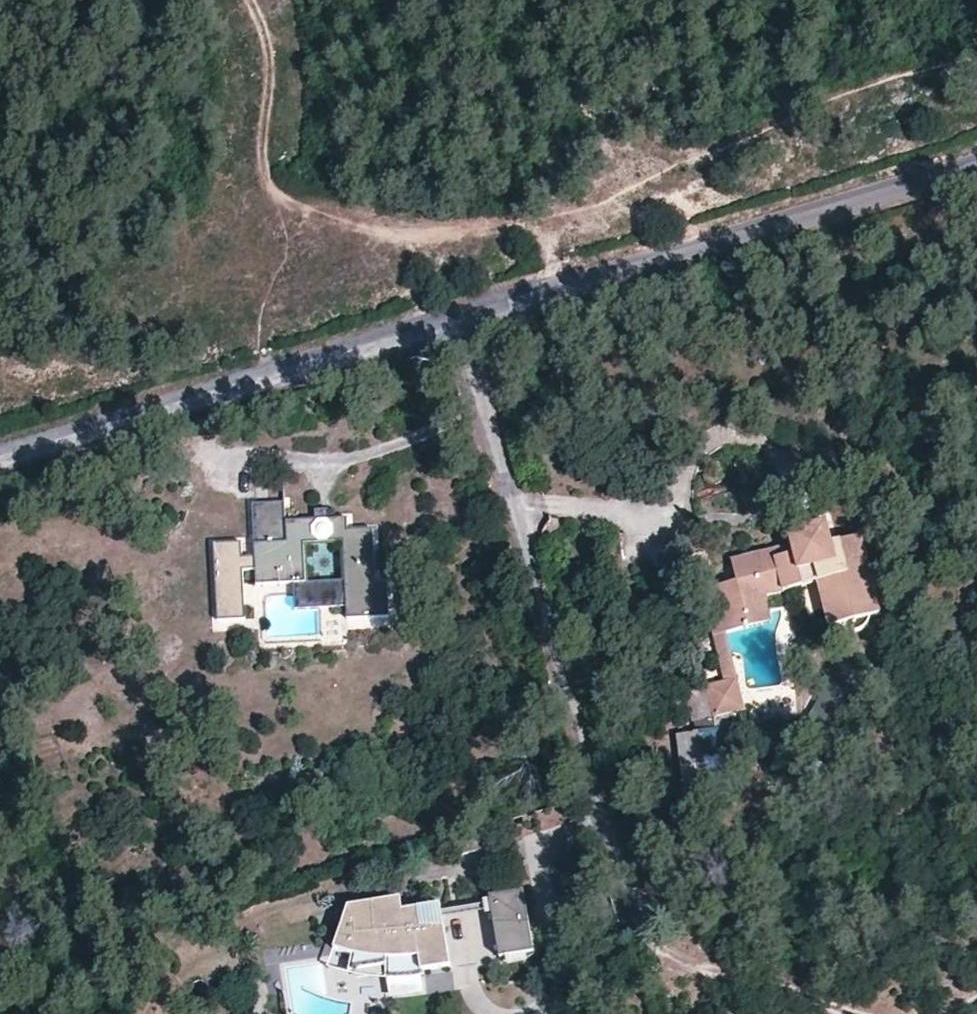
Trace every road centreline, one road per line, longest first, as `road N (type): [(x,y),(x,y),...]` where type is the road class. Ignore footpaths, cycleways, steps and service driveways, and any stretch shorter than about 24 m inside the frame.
road 1 (residential): [(448,326),(658,966)]
road 2 (residential): [(448,326),(976,156)]
road 3 (track): [(251,0),(267,35),(264,183),(322,219),(453,229),(520,222),(544,240),(560,284)]
road 4 (residential): [(0,461),(448,326)]

